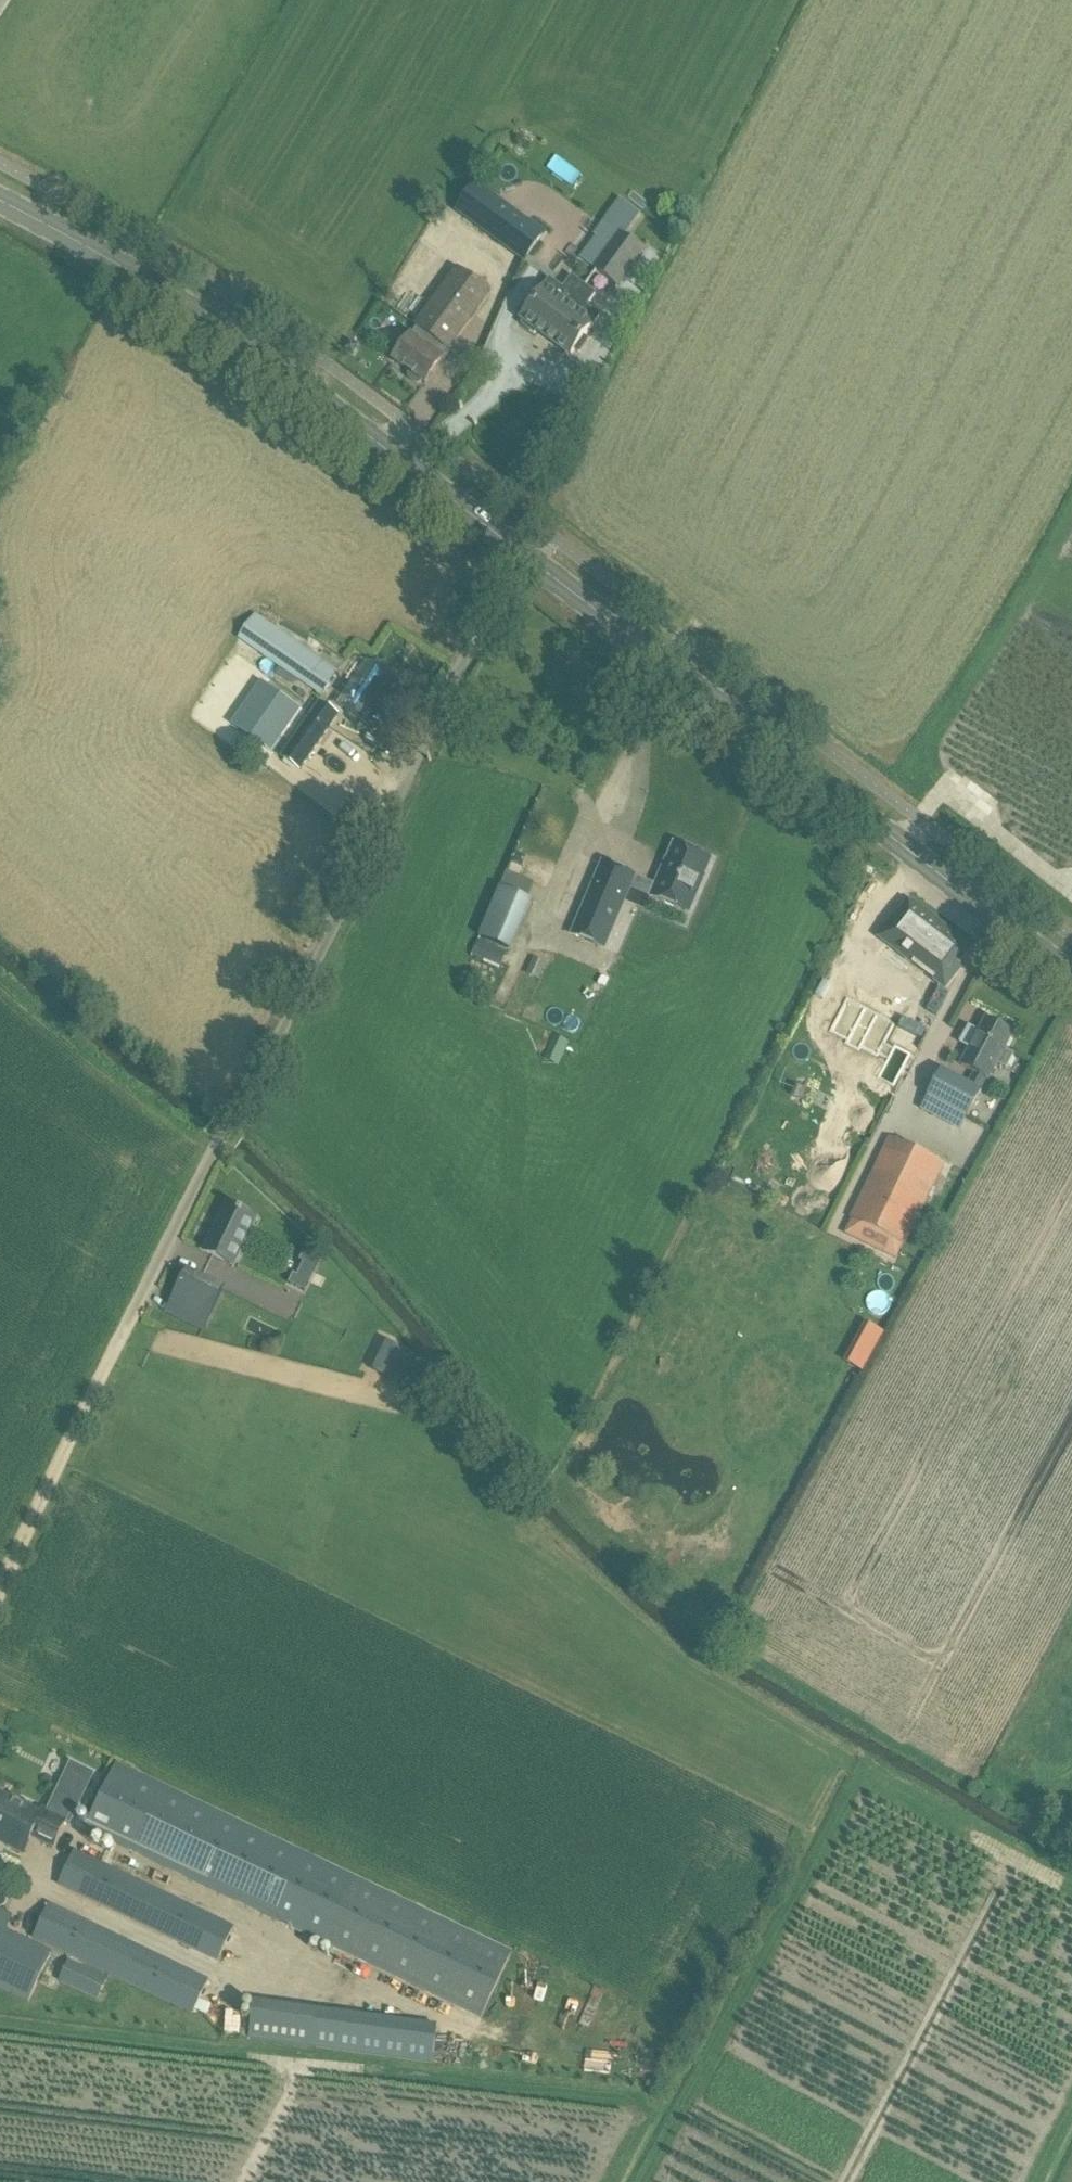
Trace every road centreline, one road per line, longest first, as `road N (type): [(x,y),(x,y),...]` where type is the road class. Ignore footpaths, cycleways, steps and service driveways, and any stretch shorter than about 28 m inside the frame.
road 1 (unclassified): [(108,1359),(522,551)]
road 2 (secondary): [(1071,974),(522,551)]
road 3 (secondary): [(522,551),(134,275),(0,202)]
road 4 (track): [(1018,1863),(848,2181)]
road 5 (track): [(0,1582),(108,1359)]

